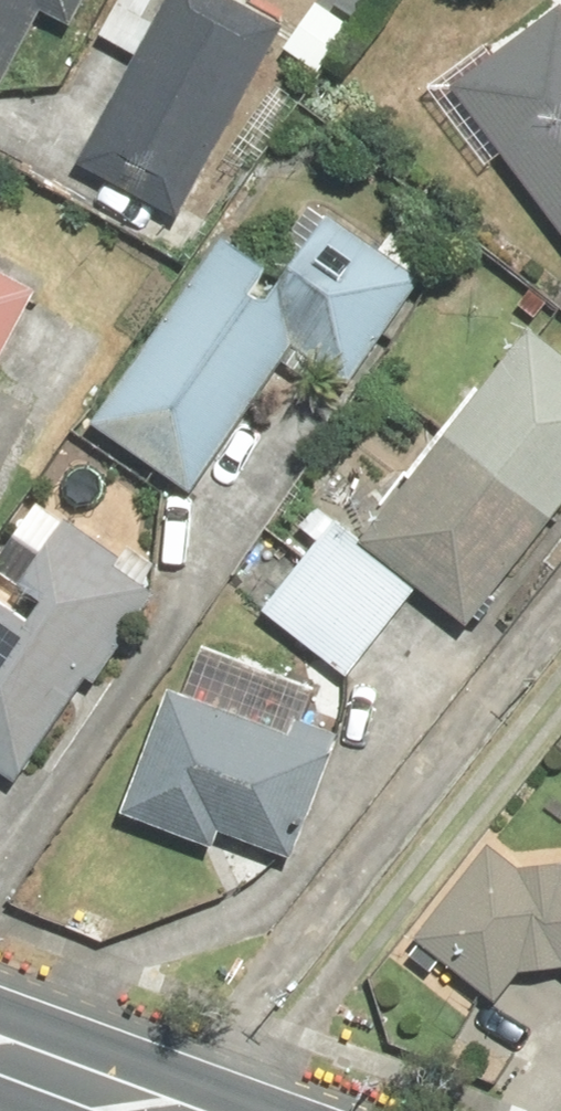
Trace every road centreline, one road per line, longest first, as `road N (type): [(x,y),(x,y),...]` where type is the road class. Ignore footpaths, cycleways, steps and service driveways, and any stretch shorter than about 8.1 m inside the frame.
road 1 (secondary): [(160,1110),(0,1055)]

